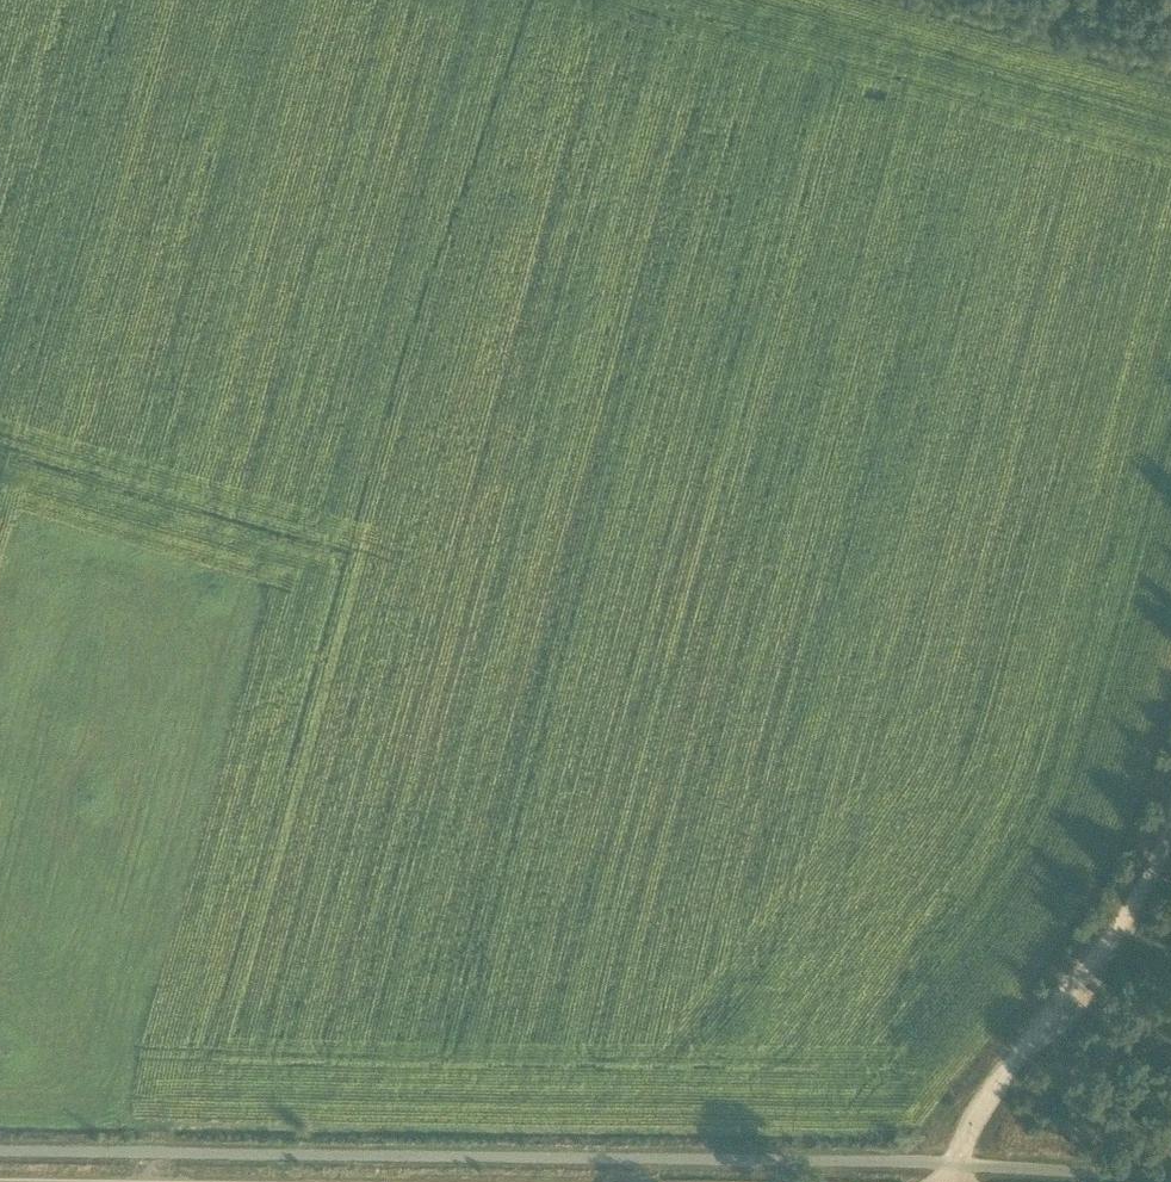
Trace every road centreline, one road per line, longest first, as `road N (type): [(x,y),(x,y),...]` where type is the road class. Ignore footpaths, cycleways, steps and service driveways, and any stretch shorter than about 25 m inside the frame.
road 1 (track): [(1170,816),(1152,886),(944,1181)]

